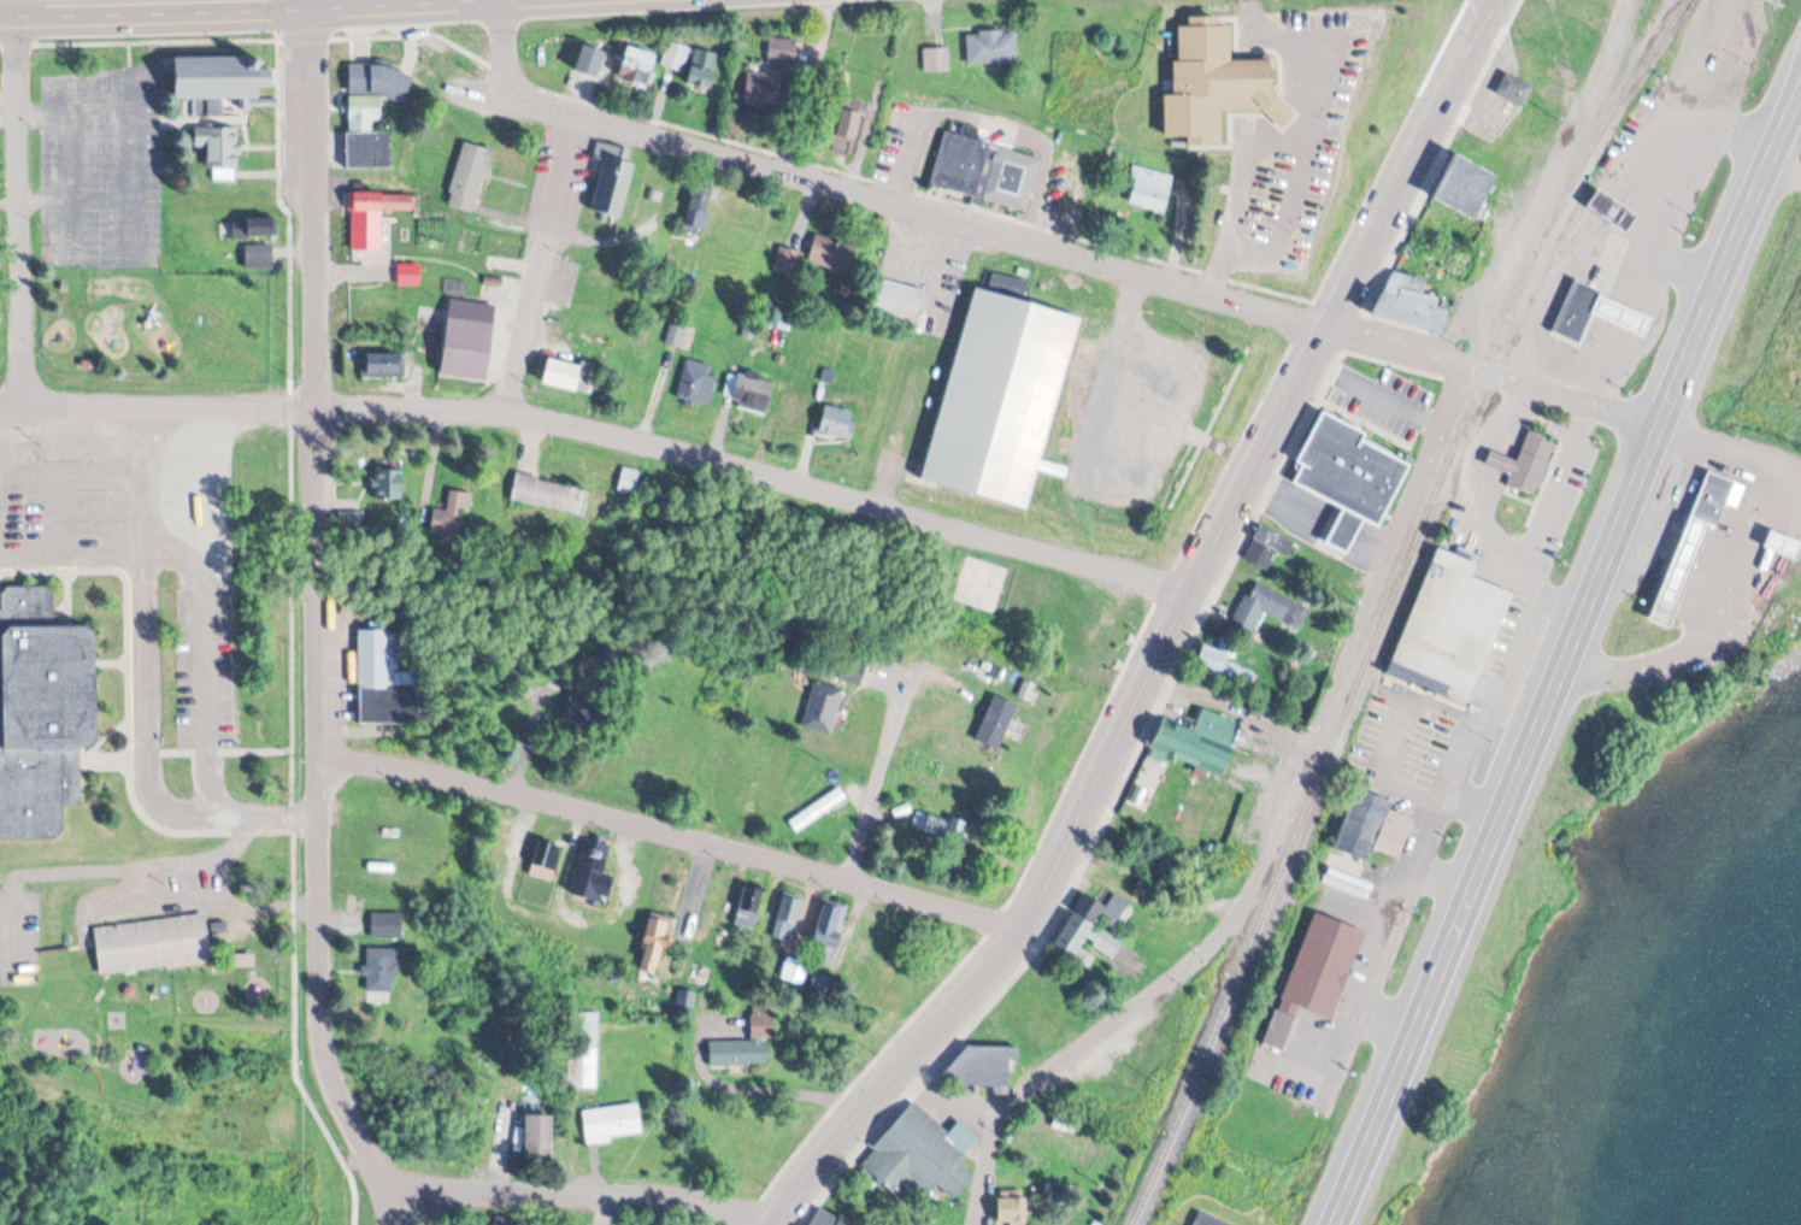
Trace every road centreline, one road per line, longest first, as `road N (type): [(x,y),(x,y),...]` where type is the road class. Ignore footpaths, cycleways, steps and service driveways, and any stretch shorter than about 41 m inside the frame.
road 1 (residential): [(1800,477),(1332,319),(507,96),(500,0)]
road 2 (residential): [(770,1224),(835,1133),(1020,934),(1332,319),(1505,0)]
road 3 (primary): [(1335,1224),(1800,92)]
road 4 (residential): [(1191,591),(508,407),(0,403)]
road 5 (residential): [(387,1191),(319,1046),(318,404),(306,0)]
road 6 (residential): [(975,1224),(985,1152),(1014,1100),(1072,1047),(1205,952),(1249,902),(1467,366)]
road 7 (residential): [(1020,934),(634,826),(316,752)]
road 8 (residential): [(305,819),(167,814),(146,785),(139,561),(112,553),(0,553)]
road 9 (primary): [(0,18),(500,0)]
road 10 (residential): [(0,428),(20,404),(23,0)]
road 11 (residential): [(760,1224),(716,1205),(670,1196),(387,1191)]
road 12 (residential): [(508,407),(566,112)]
road 13 (residential): [(904,678),(849,884)]

